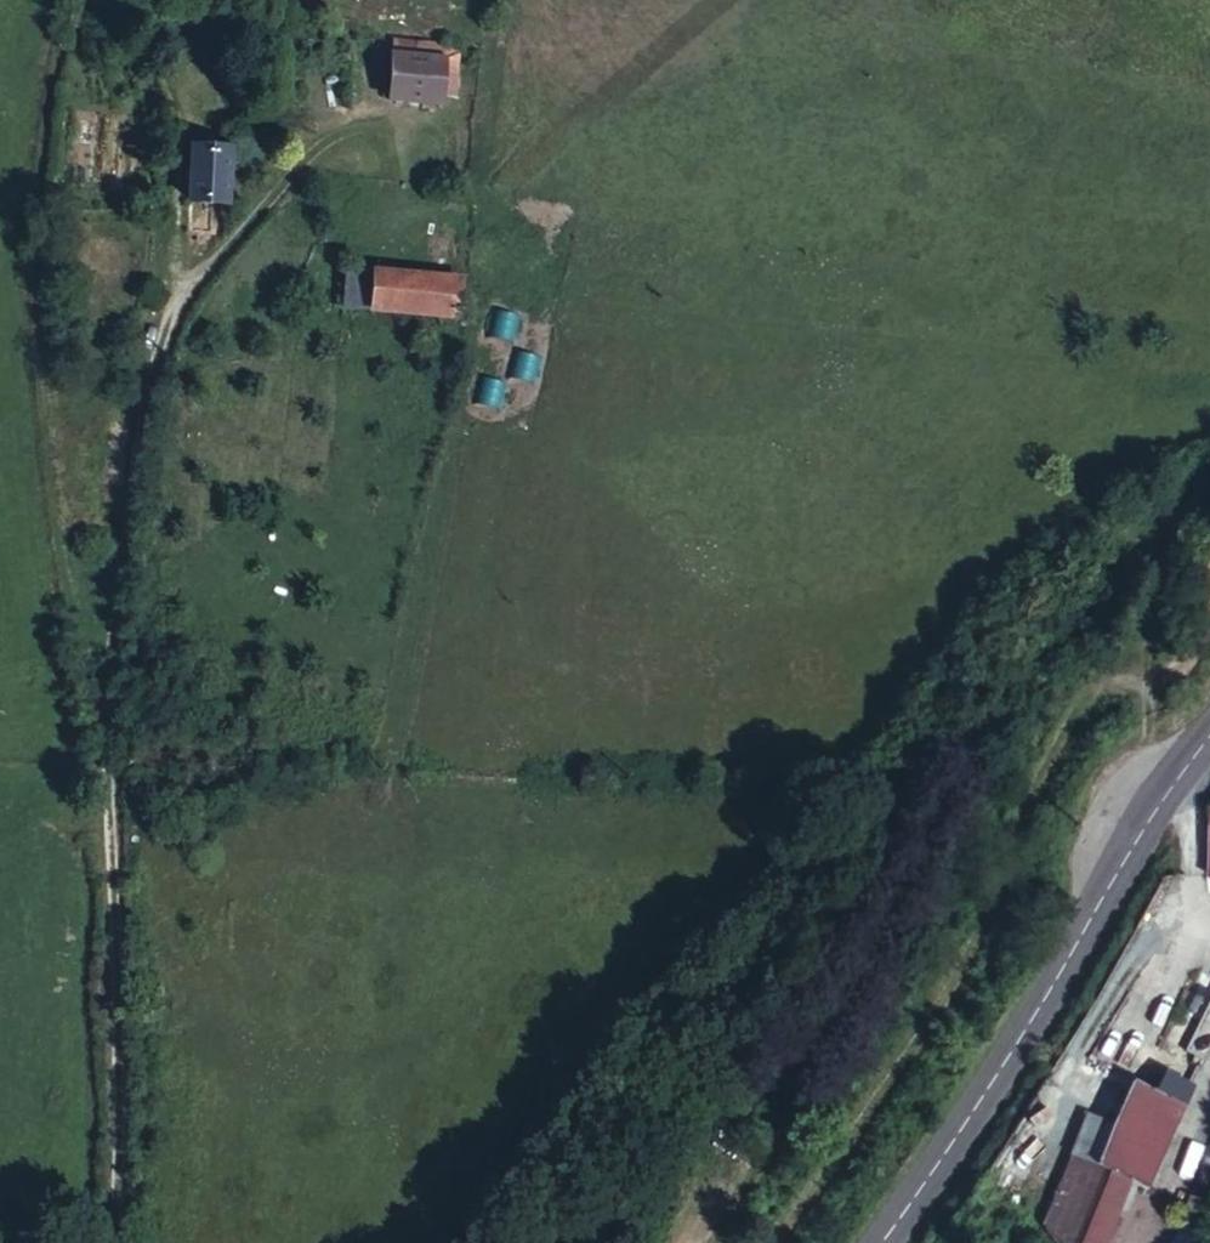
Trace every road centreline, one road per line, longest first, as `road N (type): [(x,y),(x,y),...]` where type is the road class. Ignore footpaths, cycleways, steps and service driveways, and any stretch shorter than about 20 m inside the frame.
road 1 (track): [(109,1242),(114,1056),(104,750),(135,428),(164,318),(251,204),(331,124)]
road 2 (track): [(1140,697),(1127,683),(1099,683),(1075,718),(1021,813),(978,927),(899,1071),(772,1242)]
road 3 (tertiary): [(877,1242),(1018,1042),(1164,795),(1209,739)]
road 4 (track): [(1164,795),(1140,697),(1163,589),(1155,511)]

